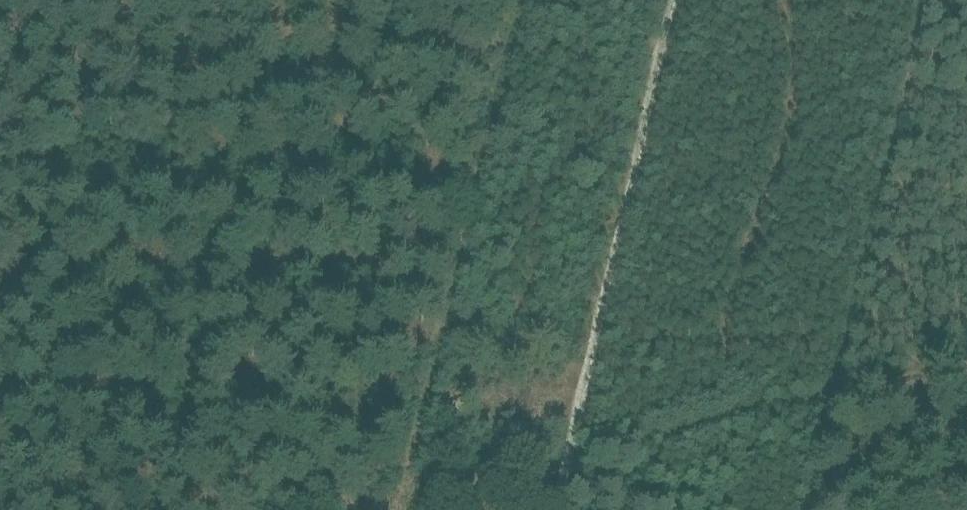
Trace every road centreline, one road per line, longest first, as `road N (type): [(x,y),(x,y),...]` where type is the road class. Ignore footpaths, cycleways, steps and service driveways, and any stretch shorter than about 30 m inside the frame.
road 1 (track): [(672,0),(554,509)]

